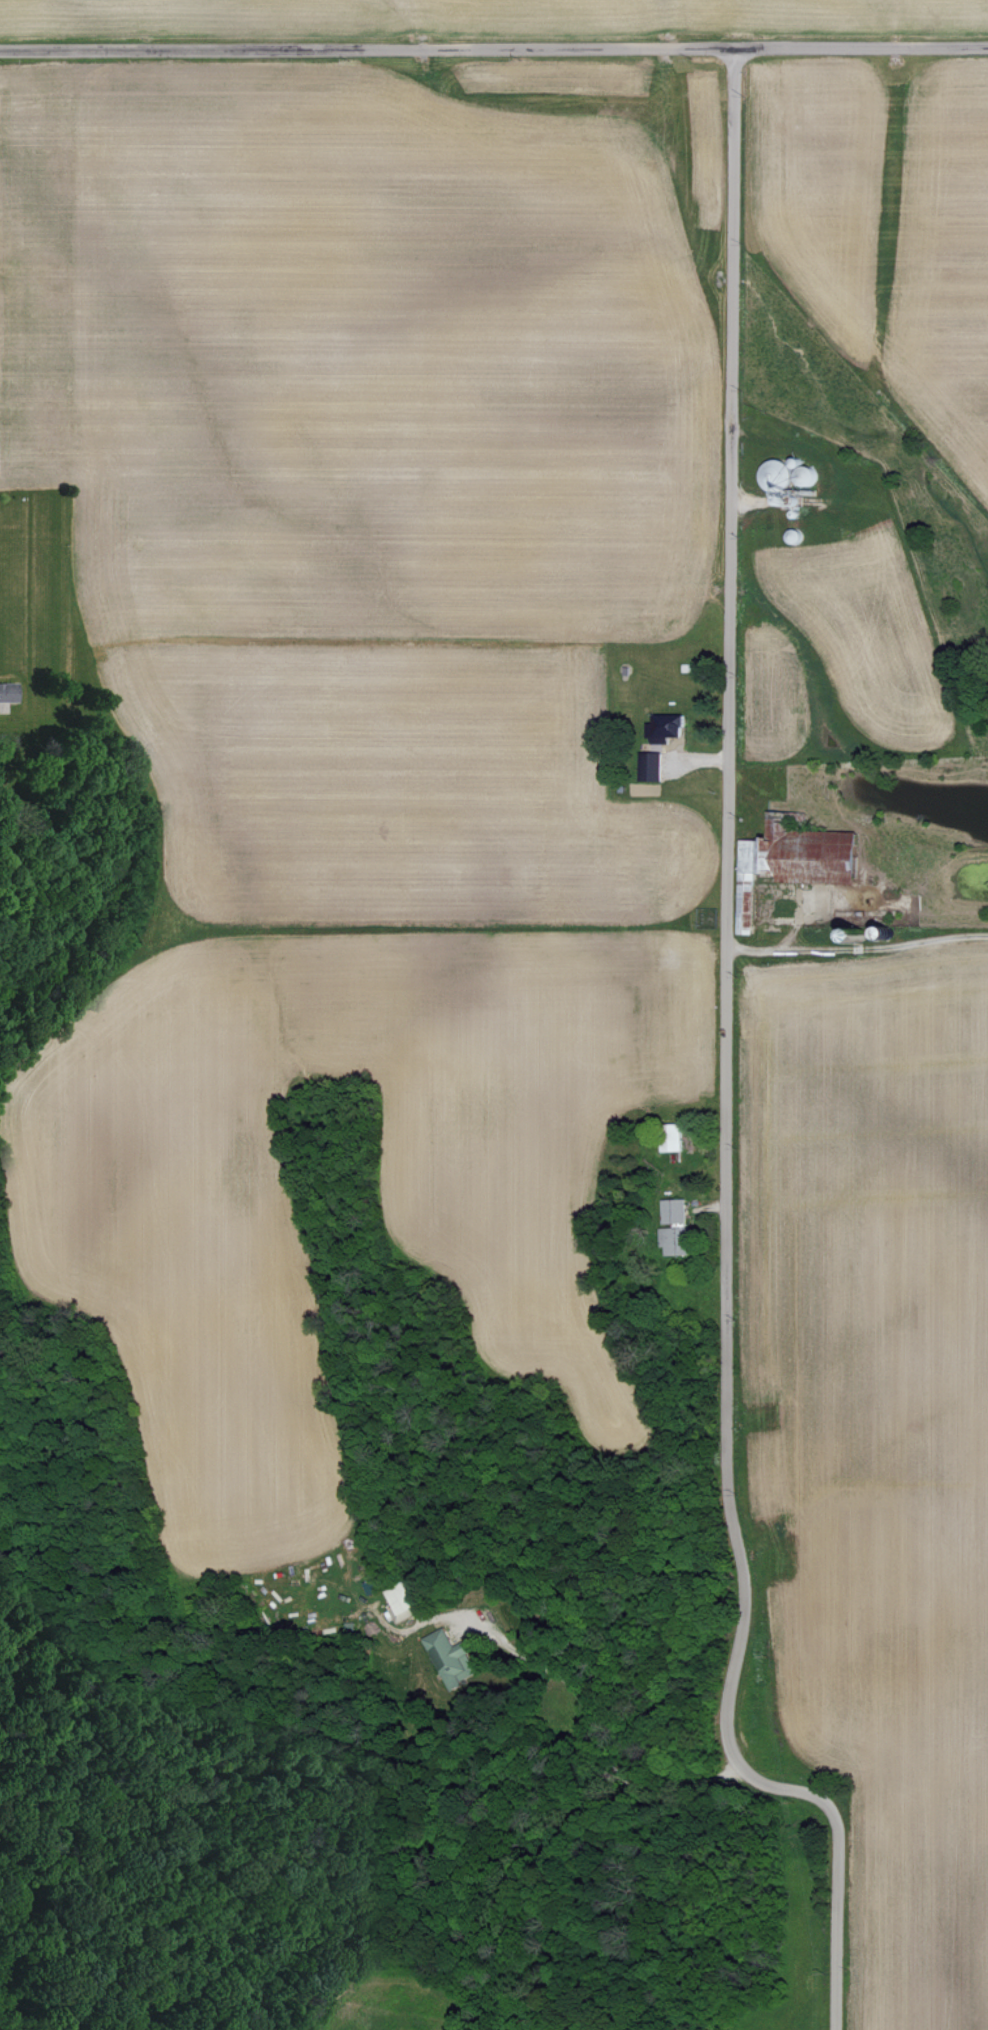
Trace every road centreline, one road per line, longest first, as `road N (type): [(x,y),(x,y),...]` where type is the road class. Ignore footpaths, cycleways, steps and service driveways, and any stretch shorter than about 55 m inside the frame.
road 1 (residential): [(838,2029),(840,1831),(816,1795),(766,1787),(740,1769),(728,1734),(747,1616),(729,1481),(725,993),(738,49)]
road 2 (residential): [(987,50),(0,51)]

